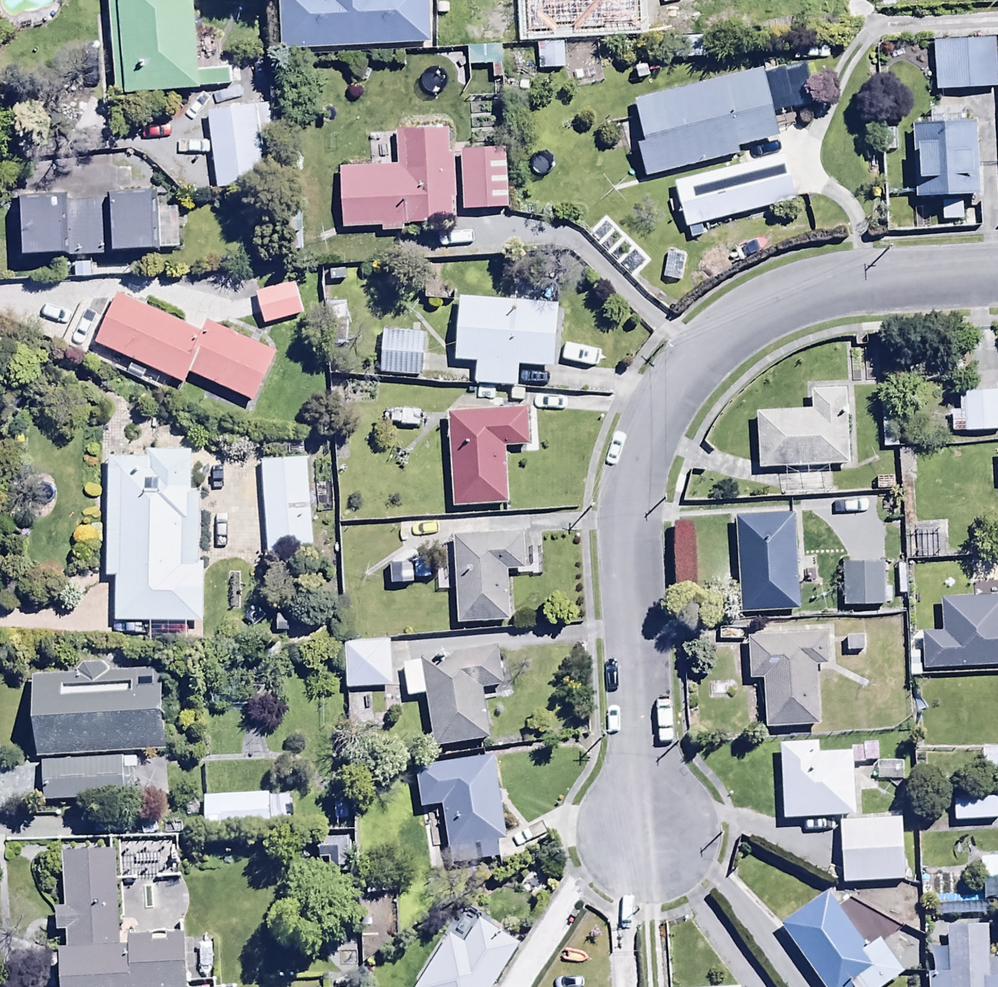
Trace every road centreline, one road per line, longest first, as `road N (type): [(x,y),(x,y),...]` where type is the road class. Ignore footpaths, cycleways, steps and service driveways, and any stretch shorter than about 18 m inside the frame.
road 1 (residential): [(652,815),(631,523),(646,450),(666,410),(724,344),(792,298),(874,277),(997,273)]

